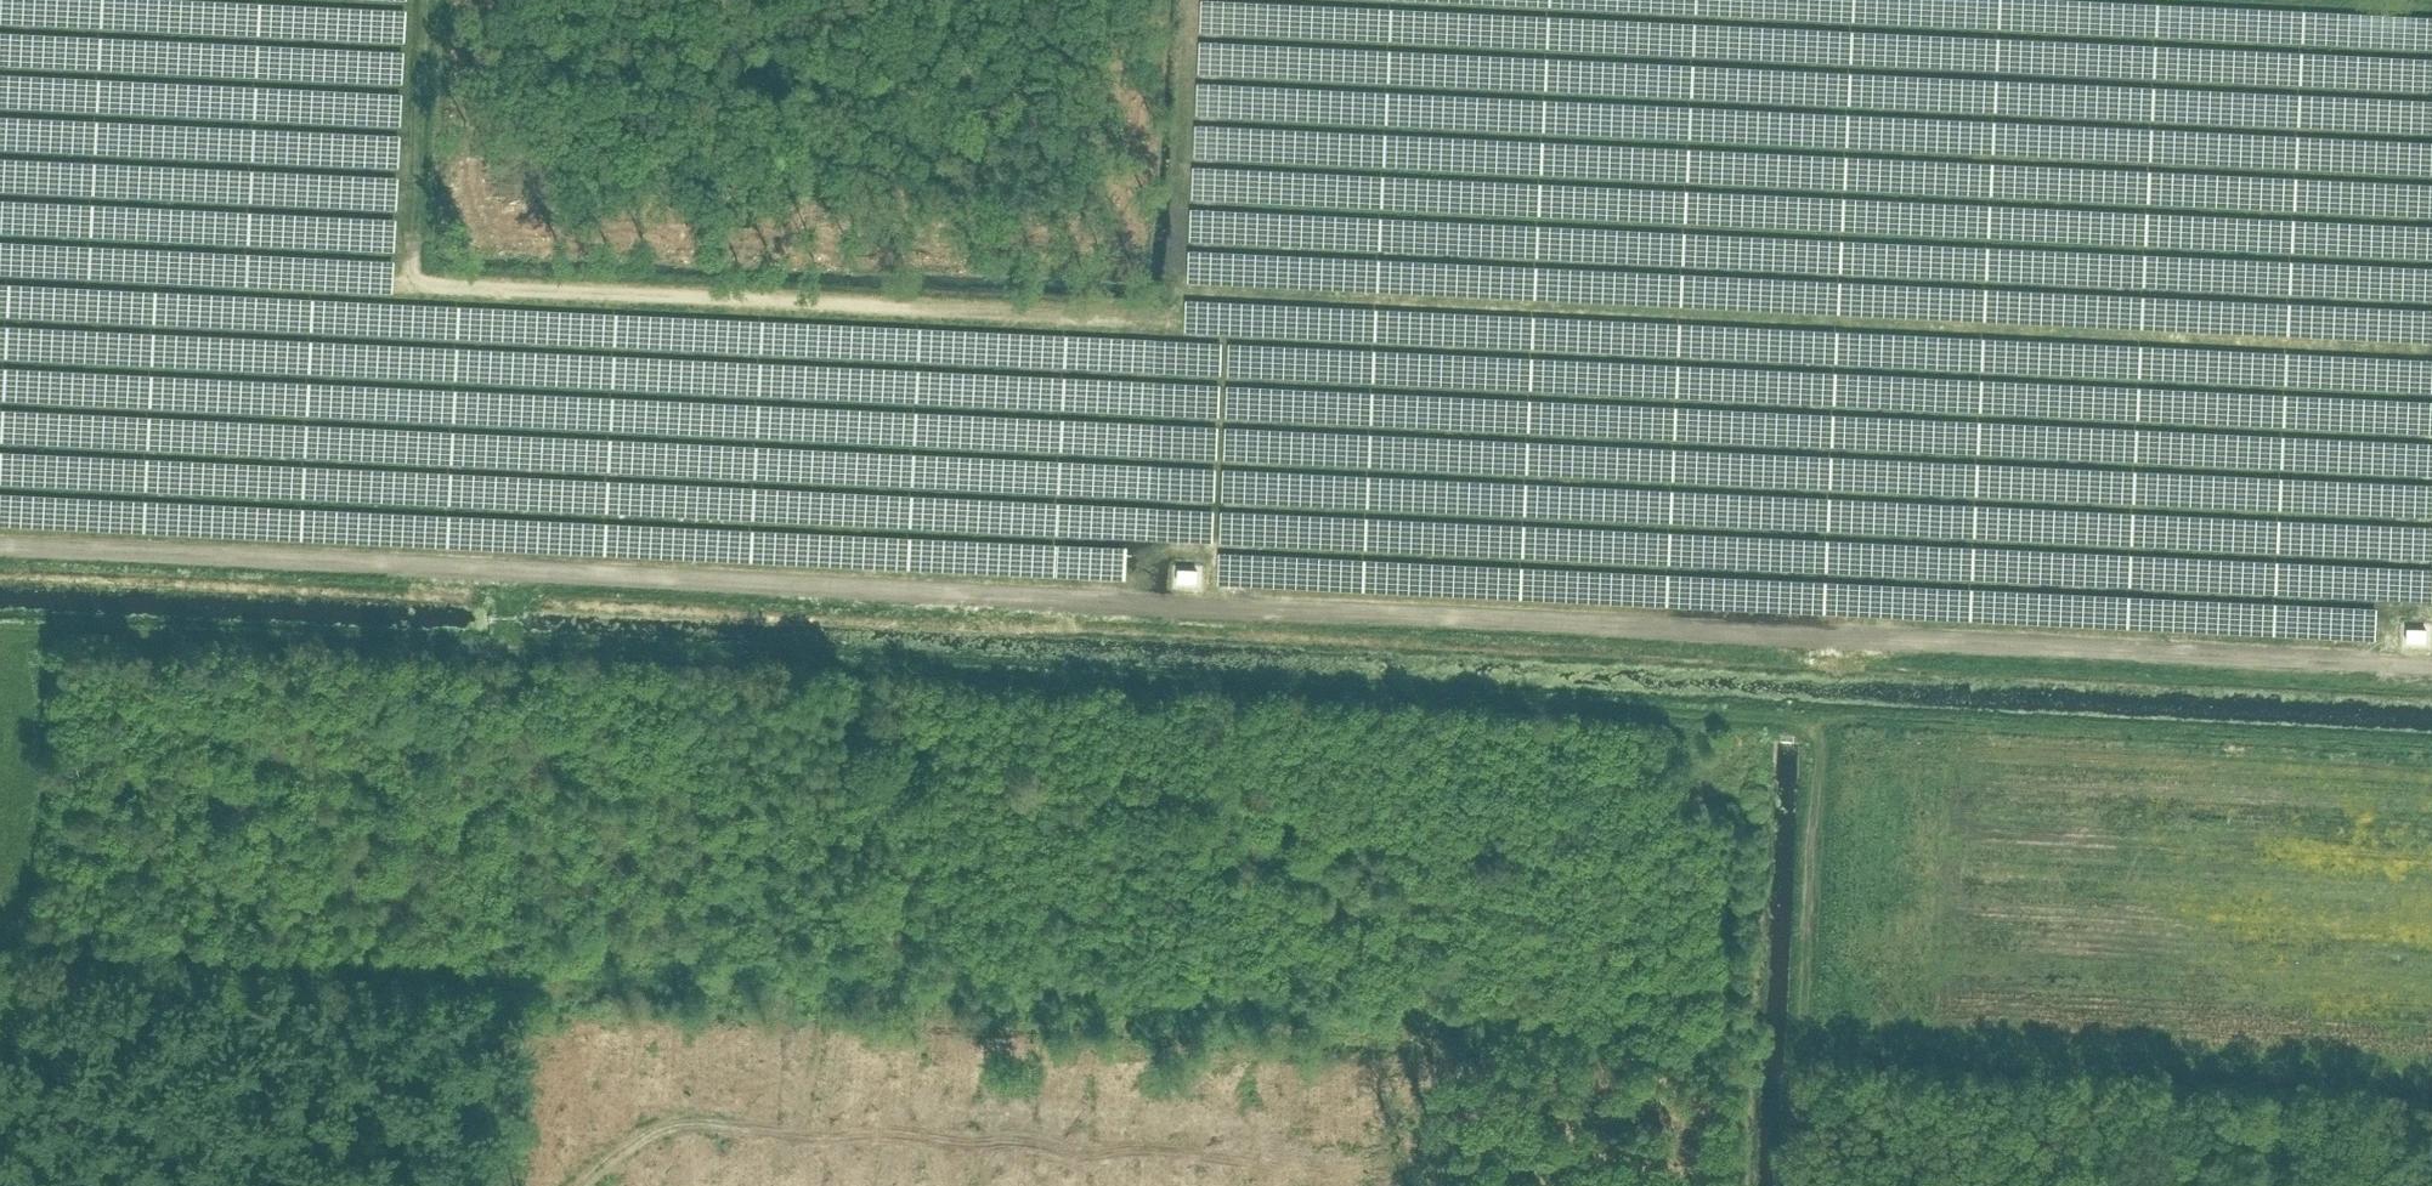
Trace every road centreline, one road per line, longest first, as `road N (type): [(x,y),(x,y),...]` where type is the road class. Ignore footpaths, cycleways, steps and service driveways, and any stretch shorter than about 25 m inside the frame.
road 1 (track): [(1794,1185),(1820,723),(0,635)]

